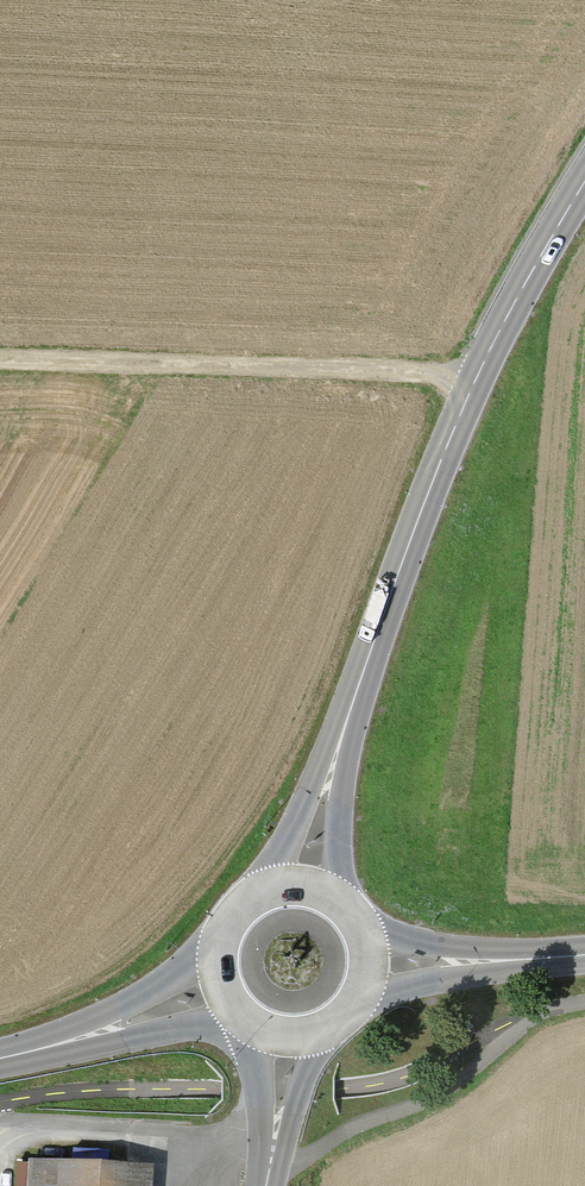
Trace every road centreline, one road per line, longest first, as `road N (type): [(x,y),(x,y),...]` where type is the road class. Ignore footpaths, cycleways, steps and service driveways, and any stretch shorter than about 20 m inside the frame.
road 1 (tertiary): [(584,179),(474,382),(412,532),(325,793),(305,889)]
road 2 (track): [(0,1107),(48,1098),(369,1088),(445,1060),(504,1025),(584,1003)]
road 3 (track): [(474,382),(417,372),(0,359)]
road 4 (tertiary): [(0,1059),(220,984)]
road 5 (tertiary): [(369,966),(584,955)]
road 6 (tertiary): [(305,889),(284,889),(244,906),(221,941),(220,984)]
road 7 (tertiary): [(286,1039),(266,1185)]
road 8 (tertiary): [(286,1039),(333,1028),(352,1011),(369,966)]

